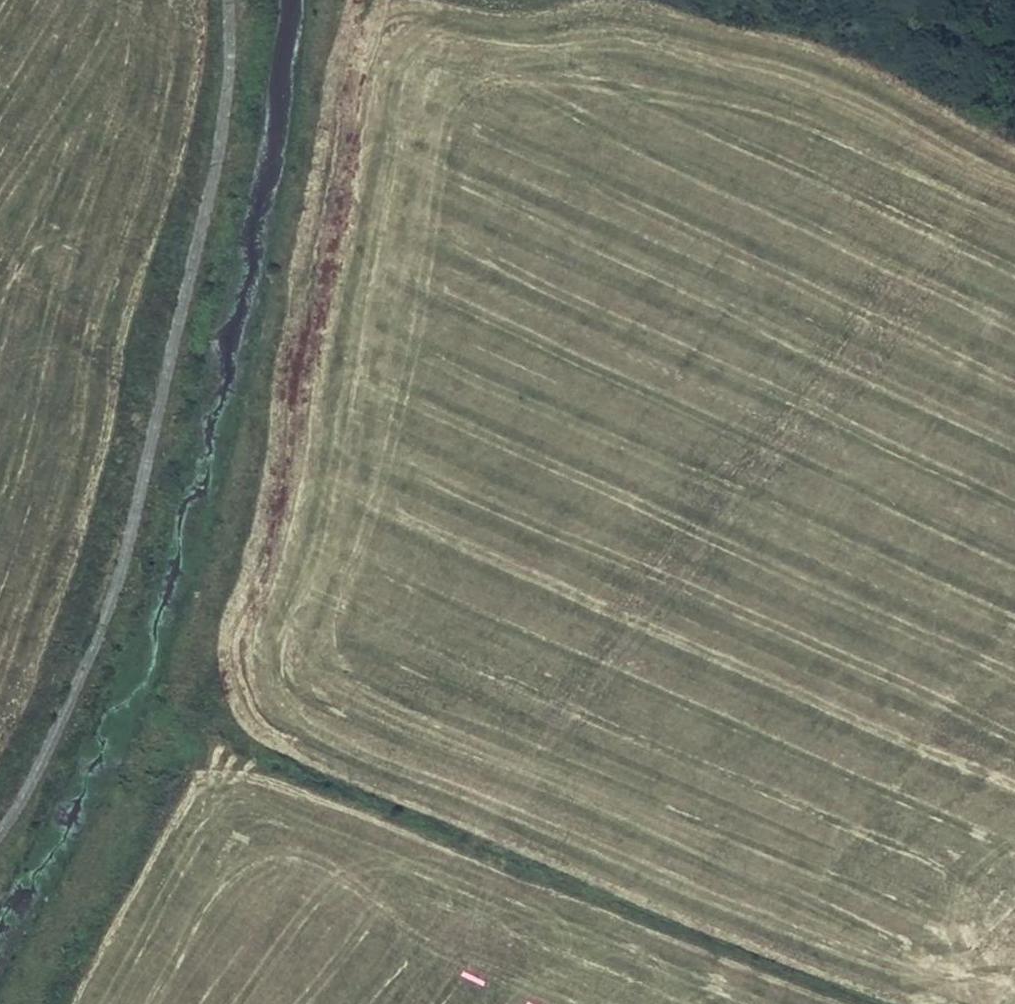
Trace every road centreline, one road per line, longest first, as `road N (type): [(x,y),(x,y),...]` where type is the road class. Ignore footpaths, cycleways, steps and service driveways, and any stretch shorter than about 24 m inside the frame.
road 1 (track): [(0,828),(55,736),(114,586),(226,114),(229,0)]

